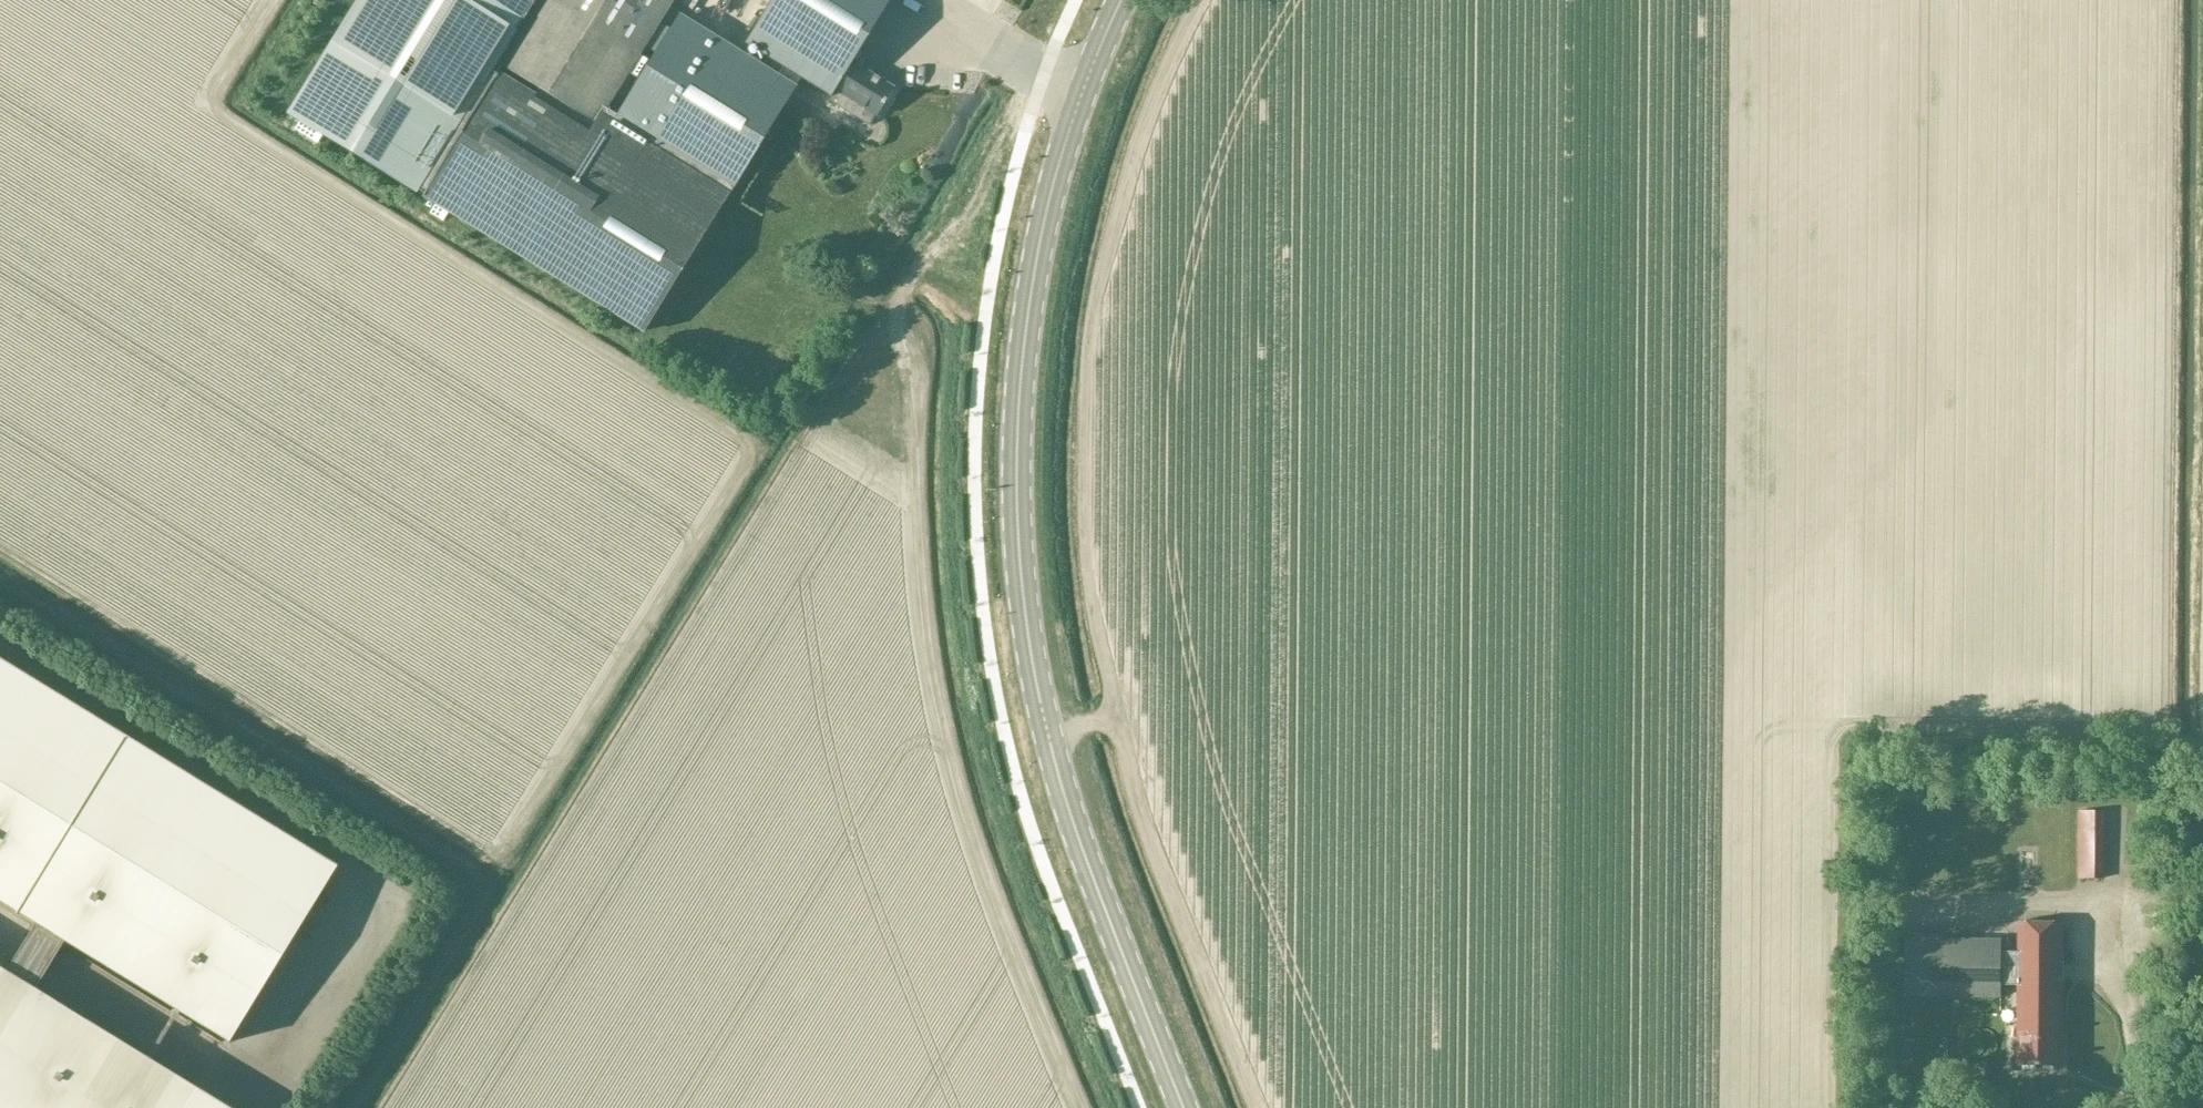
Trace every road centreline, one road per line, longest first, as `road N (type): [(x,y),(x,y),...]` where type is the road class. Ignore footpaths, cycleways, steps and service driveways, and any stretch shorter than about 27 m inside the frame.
road 1 (secondary): [(1183,1107),(1061,787),(1028,638),(1017,530),(1019,390),(1042,228),(1070,127),(1121,0)]

